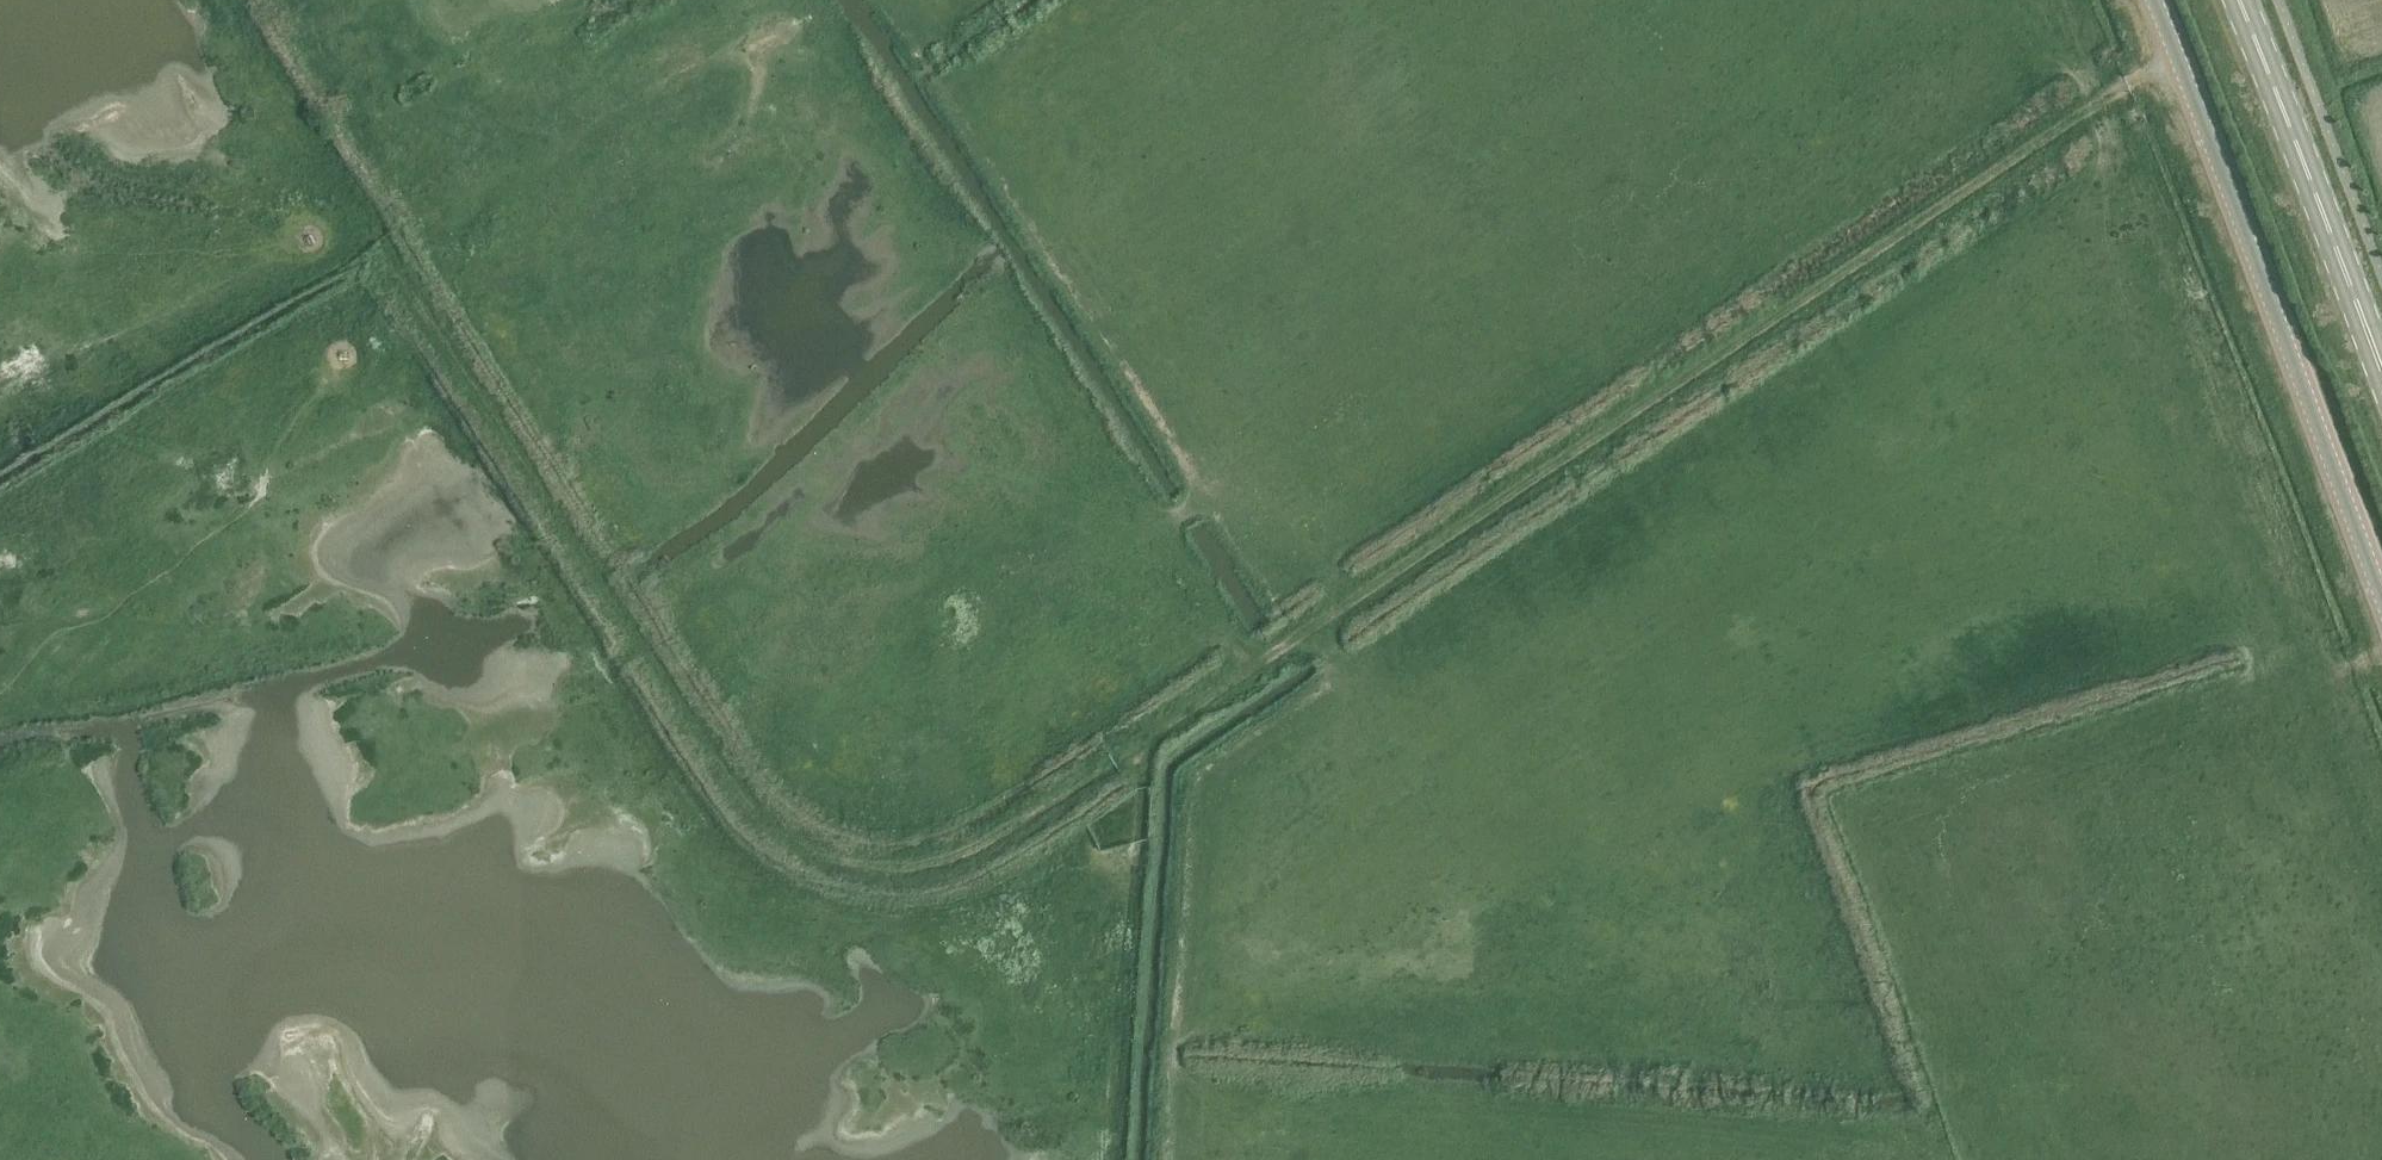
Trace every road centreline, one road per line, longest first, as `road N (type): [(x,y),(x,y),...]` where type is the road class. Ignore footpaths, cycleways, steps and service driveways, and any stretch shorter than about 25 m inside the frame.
road 1 (track): [(385,249),(727,778),(792,842),(854,862),(905,867),(983,847),(2177,55)]
road 2 (tertiary): [(2381,596),(2153,0)]
road 3 (secondary): [(2238,0),(2381,372)]

